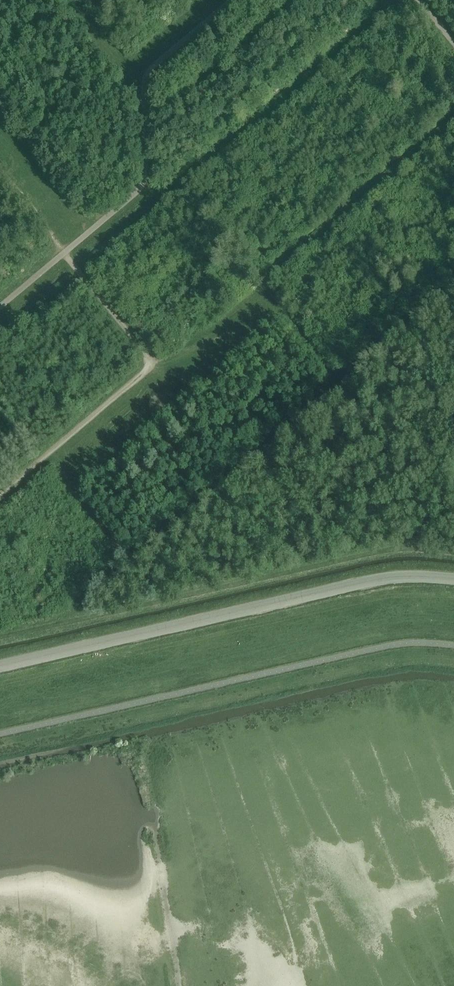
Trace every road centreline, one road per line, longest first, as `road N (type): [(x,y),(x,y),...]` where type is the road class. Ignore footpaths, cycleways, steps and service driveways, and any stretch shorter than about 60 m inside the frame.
road 1 (tertiary): [(0,667),(390,577),(453,579)]

